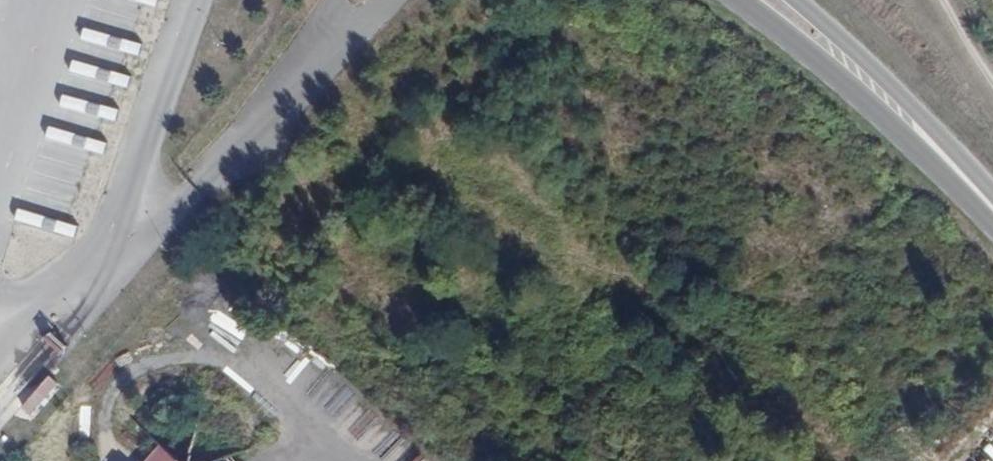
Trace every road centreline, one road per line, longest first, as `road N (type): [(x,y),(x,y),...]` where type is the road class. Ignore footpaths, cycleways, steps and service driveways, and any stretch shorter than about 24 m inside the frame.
road 1 (tertiary): [(744,0),(883,93)]
road 2 (tertiary): [(992,208),(883,93)]
road 3 (tertiary): [(883,93),(793,0)]

